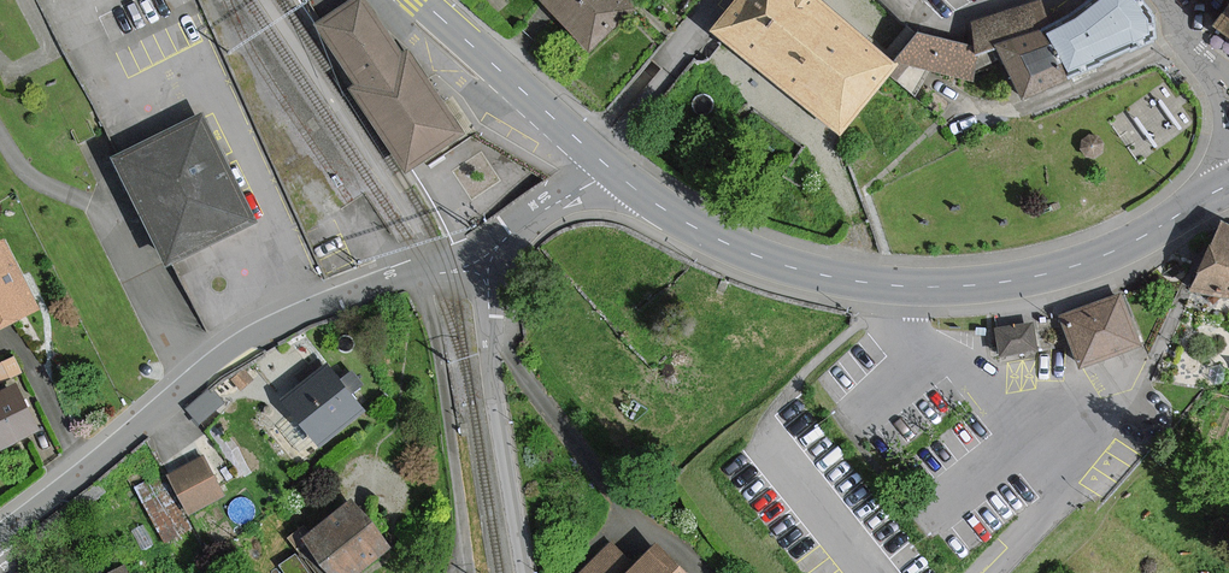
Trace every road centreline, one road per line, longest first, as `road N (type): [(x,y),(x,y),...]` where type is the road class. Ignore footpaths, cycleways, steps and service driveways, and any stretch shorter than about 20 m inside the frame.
road 1 (secondary): [(609,166),(669,212),(762,258),(839,278),(924,287),(1077,265),(1228,186)]
road 2 (residential): [(481,259),(391,279),(248,341),(0,534)]
road 3 (residential): [(481,259),(525,572)]
road 4 (track): [(416,273),(435,341),(470,572)]
road 5 (track): [(853,280),(858,226),(820,139),(720,55)]
road 6 (secondary): [(424,0),(609,166)]
road 7 (residential): [(609,166),(481,259)]

